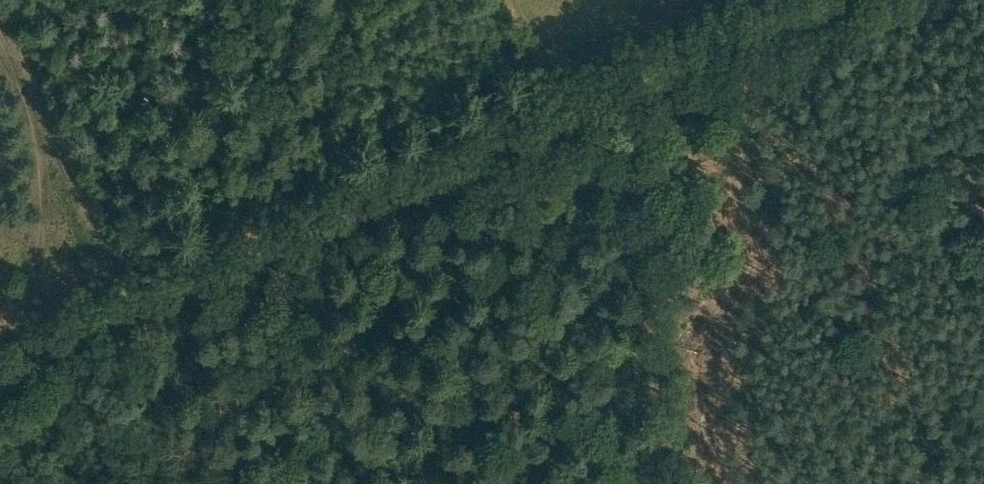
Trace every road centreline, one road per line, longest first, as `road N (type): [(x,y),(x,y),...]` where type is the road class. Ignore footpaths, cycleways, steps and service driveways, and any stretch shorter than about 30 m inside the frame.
road 1 (track): [(14,360),(803,0)]
road 2 (track): [(644,71),(658,483)]
road 3 (track): [(0,83),(24,136),(35,212),(14,360)]

